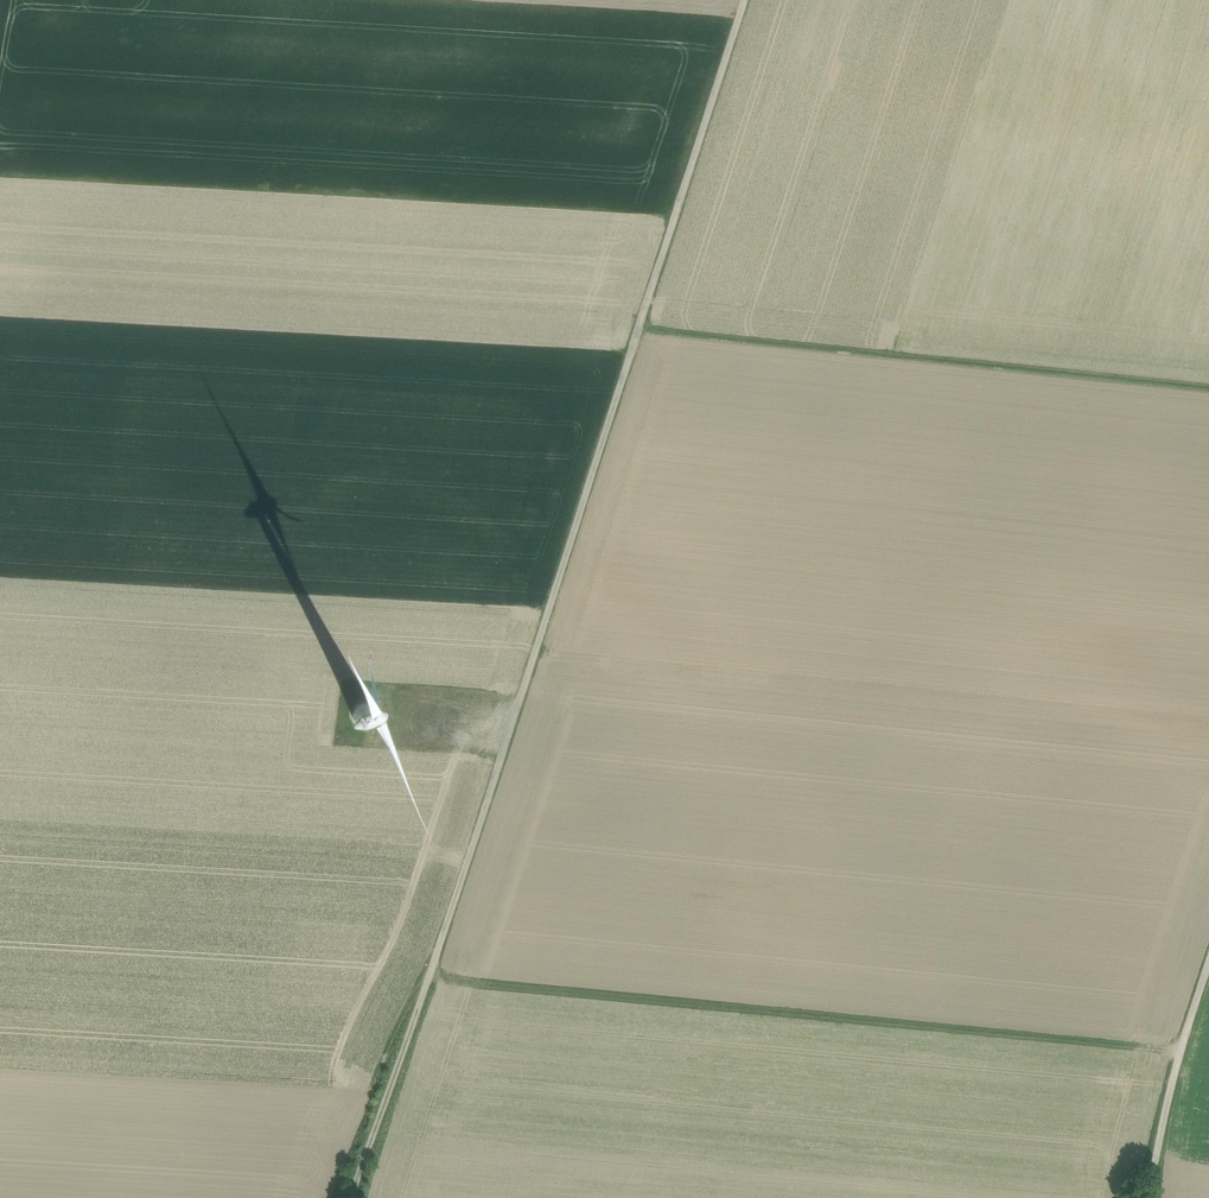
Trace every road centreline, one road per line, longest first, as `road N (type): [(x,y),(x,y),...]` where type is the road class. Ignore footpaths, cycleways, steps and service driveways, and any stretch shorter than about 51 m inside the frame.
road 1 (track): [(353,1197),(452,917),(745,0)]
road 2 (track): [(638,330),(1208,389)]
road 3 (track): [(1148,1197),(1208,963)]

